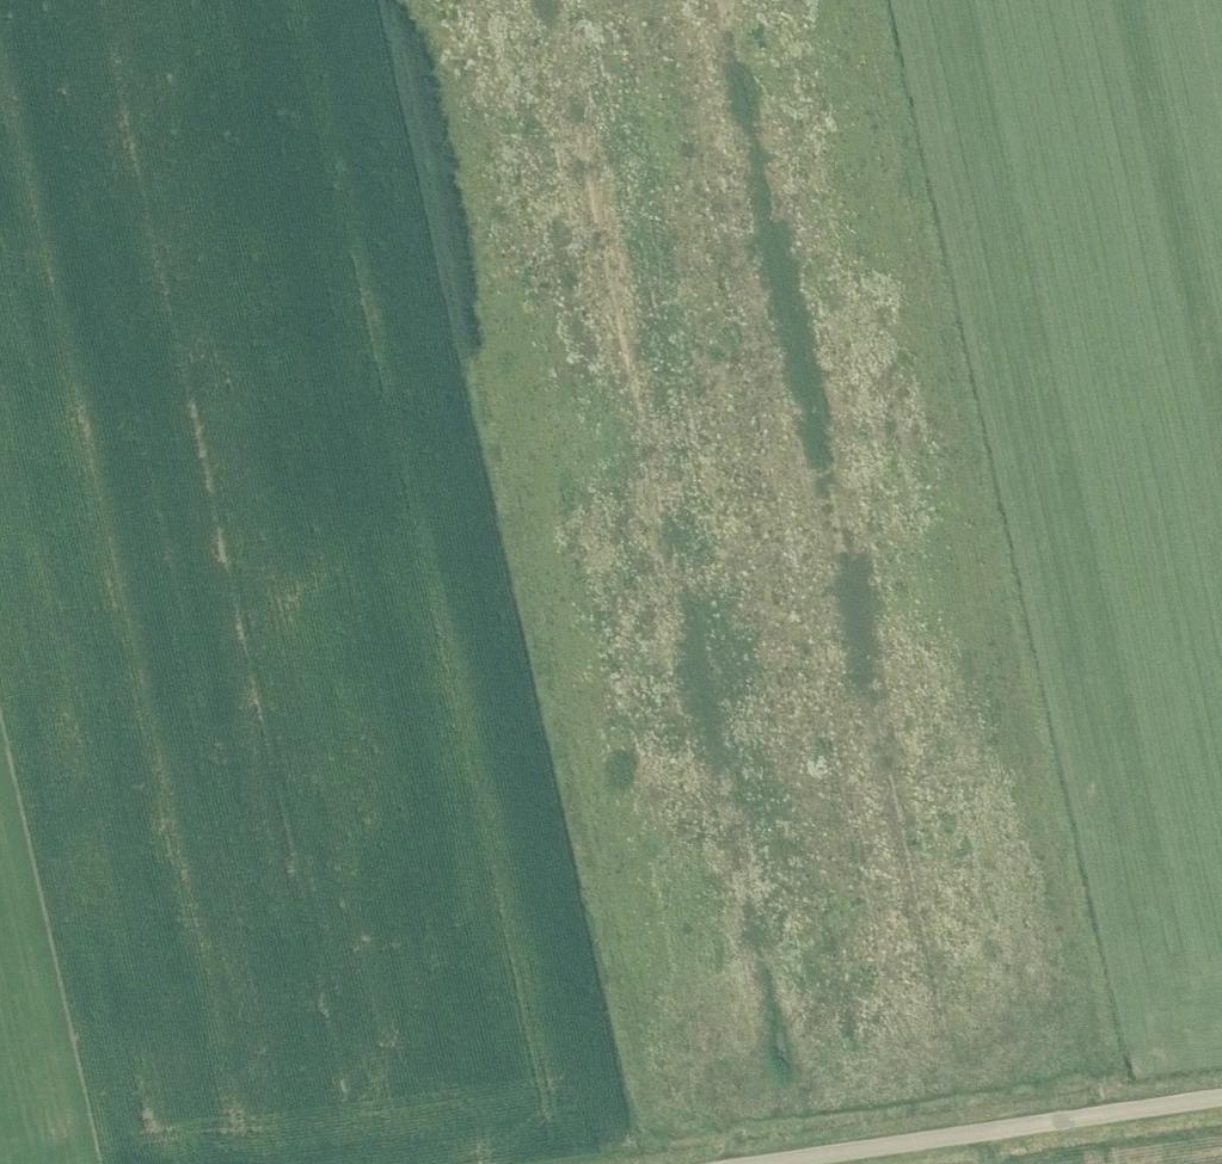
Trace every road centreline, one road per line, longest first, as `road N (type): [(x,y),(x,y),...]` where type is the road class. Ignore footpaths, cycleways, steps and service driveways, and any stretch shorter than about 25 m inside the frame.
road 1 (unclassified): [(766,1163),(1221,1098)]

